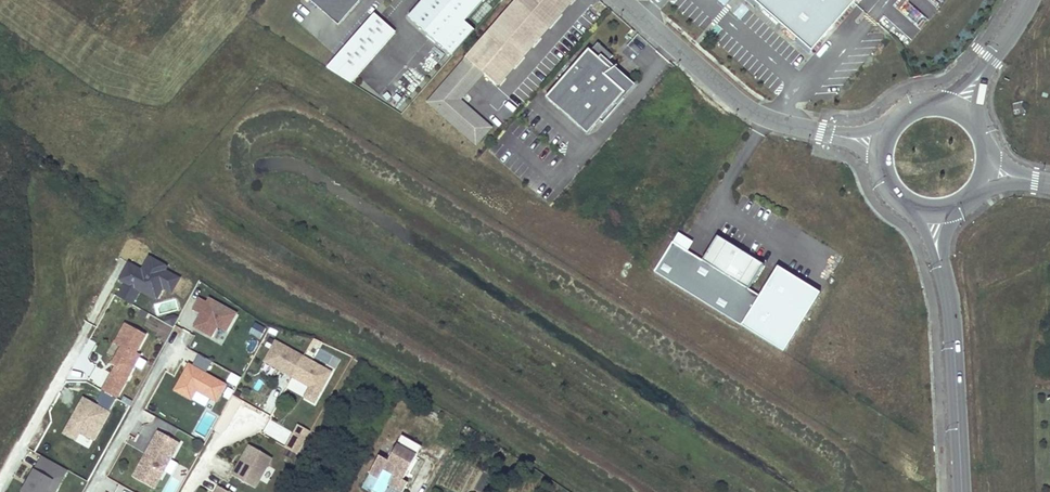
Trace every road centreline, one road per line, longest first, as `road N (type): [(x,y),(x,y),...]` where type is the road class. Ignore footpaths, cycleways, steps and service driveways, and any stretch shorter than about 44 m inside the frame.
road 1 (unclassified): [(828,133),(753,111),(622,0)]
road 2 (tertiary): [(962,491),(945,282)]
road 3 (residential): [(89,491),(175,349)]
road 4 (residential): [(0,487),(81,347)]

